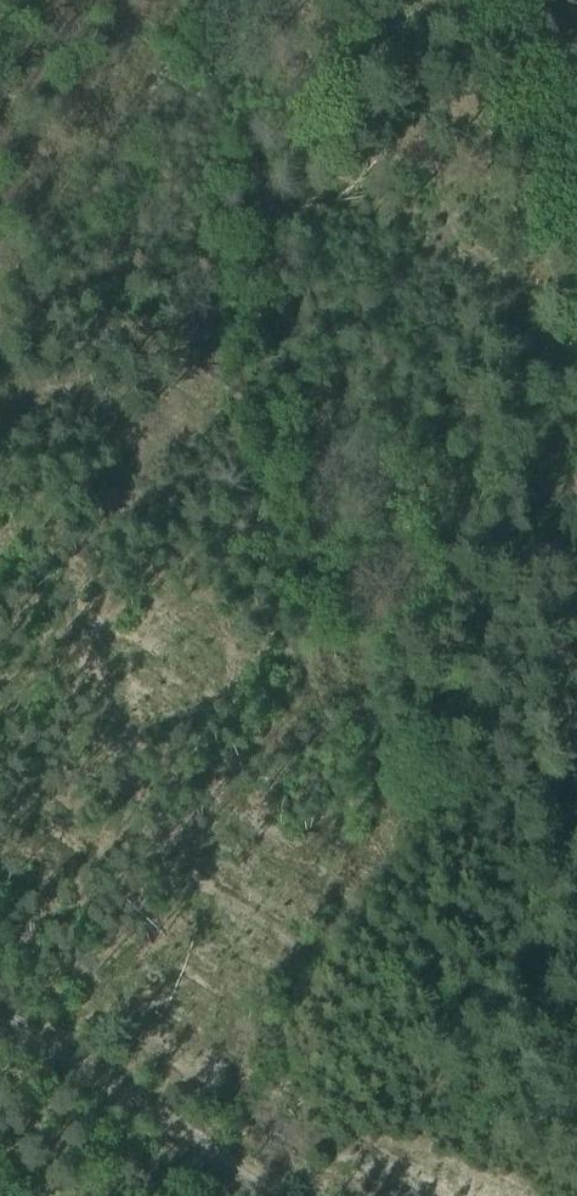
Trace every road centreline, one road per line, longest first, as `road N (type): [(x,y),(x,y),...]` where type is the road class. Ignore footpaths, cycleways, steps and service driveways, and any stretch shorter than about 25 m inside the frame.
road 1 (track): [(288,1195),(0,1013)]

